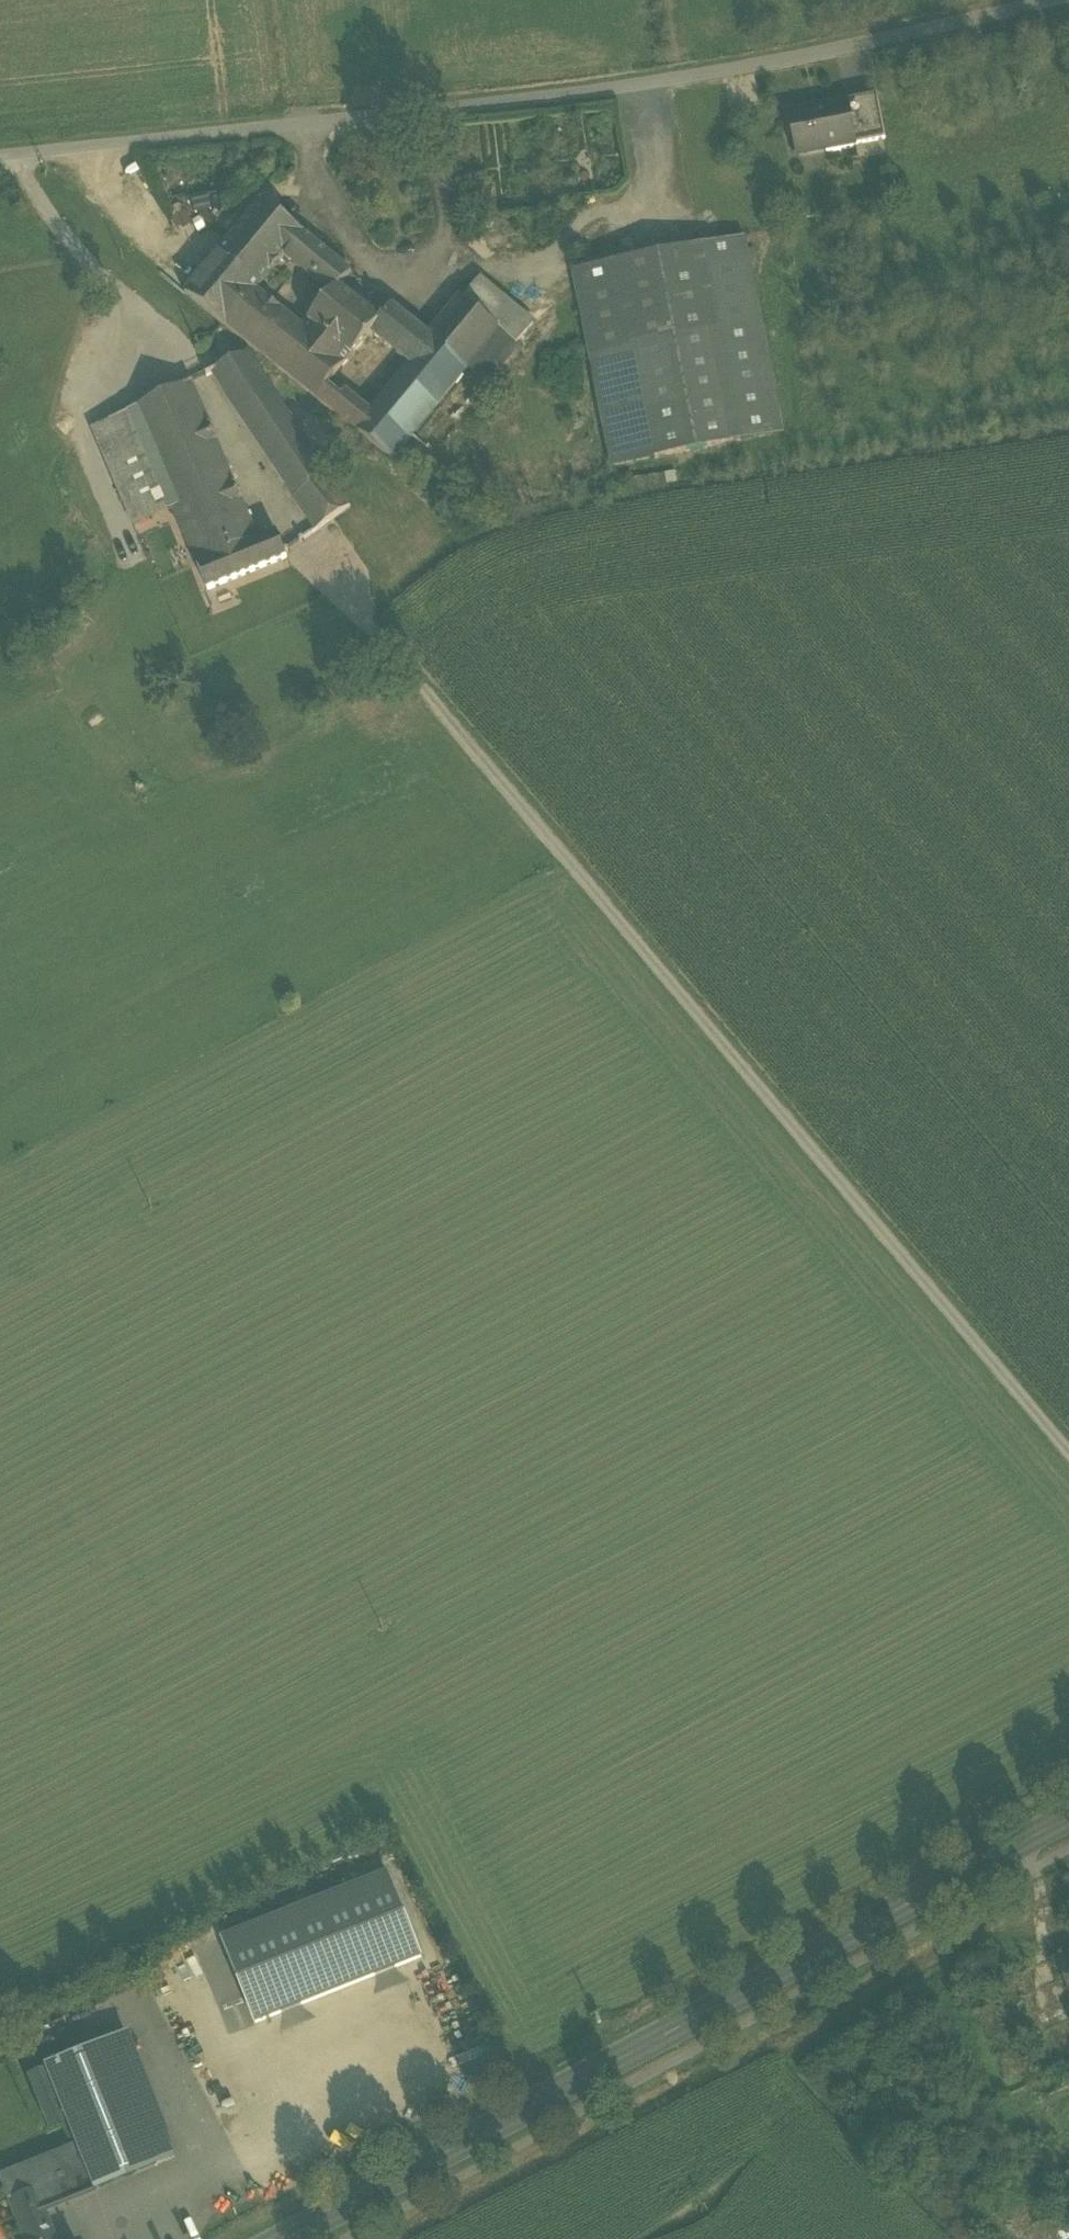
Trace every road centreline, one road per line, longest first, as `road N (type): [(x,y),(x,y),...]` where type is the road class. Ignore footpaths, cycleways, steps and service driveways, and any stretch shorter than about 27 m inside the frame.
road 1 (unclassified): [(0,158),(642,84),(776,64),(1049,0)]
road 2 (primary): [(1068,1818),(286,2238)]
road 3 (track): [(788,2058),(940,1965),(1043,1929)]
road 4 (track): [(1020,1845),(1041,1901),(1045,1995),(1058,2051)]

